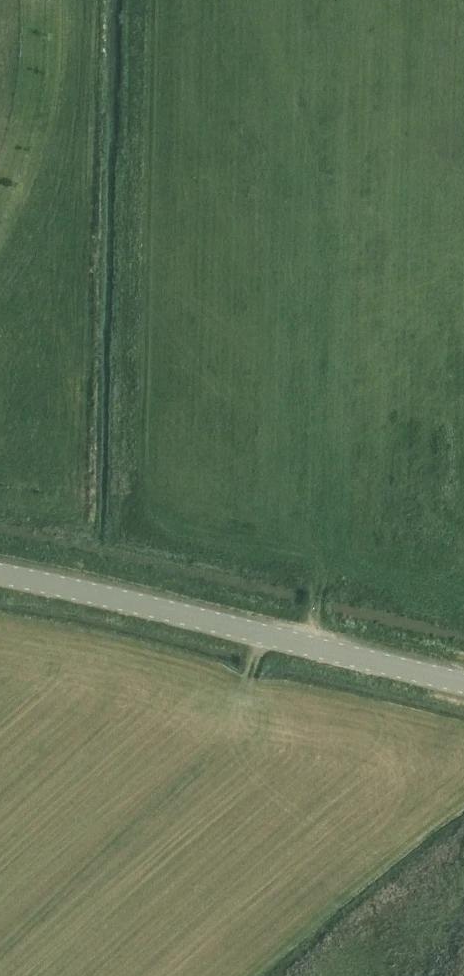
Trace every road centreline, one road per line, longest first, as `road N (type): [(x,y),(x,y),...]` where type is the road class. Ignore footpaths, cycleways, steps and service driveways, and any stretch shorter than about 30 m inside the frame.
road 1 (unclassified): [(463,684),(0,574)]

